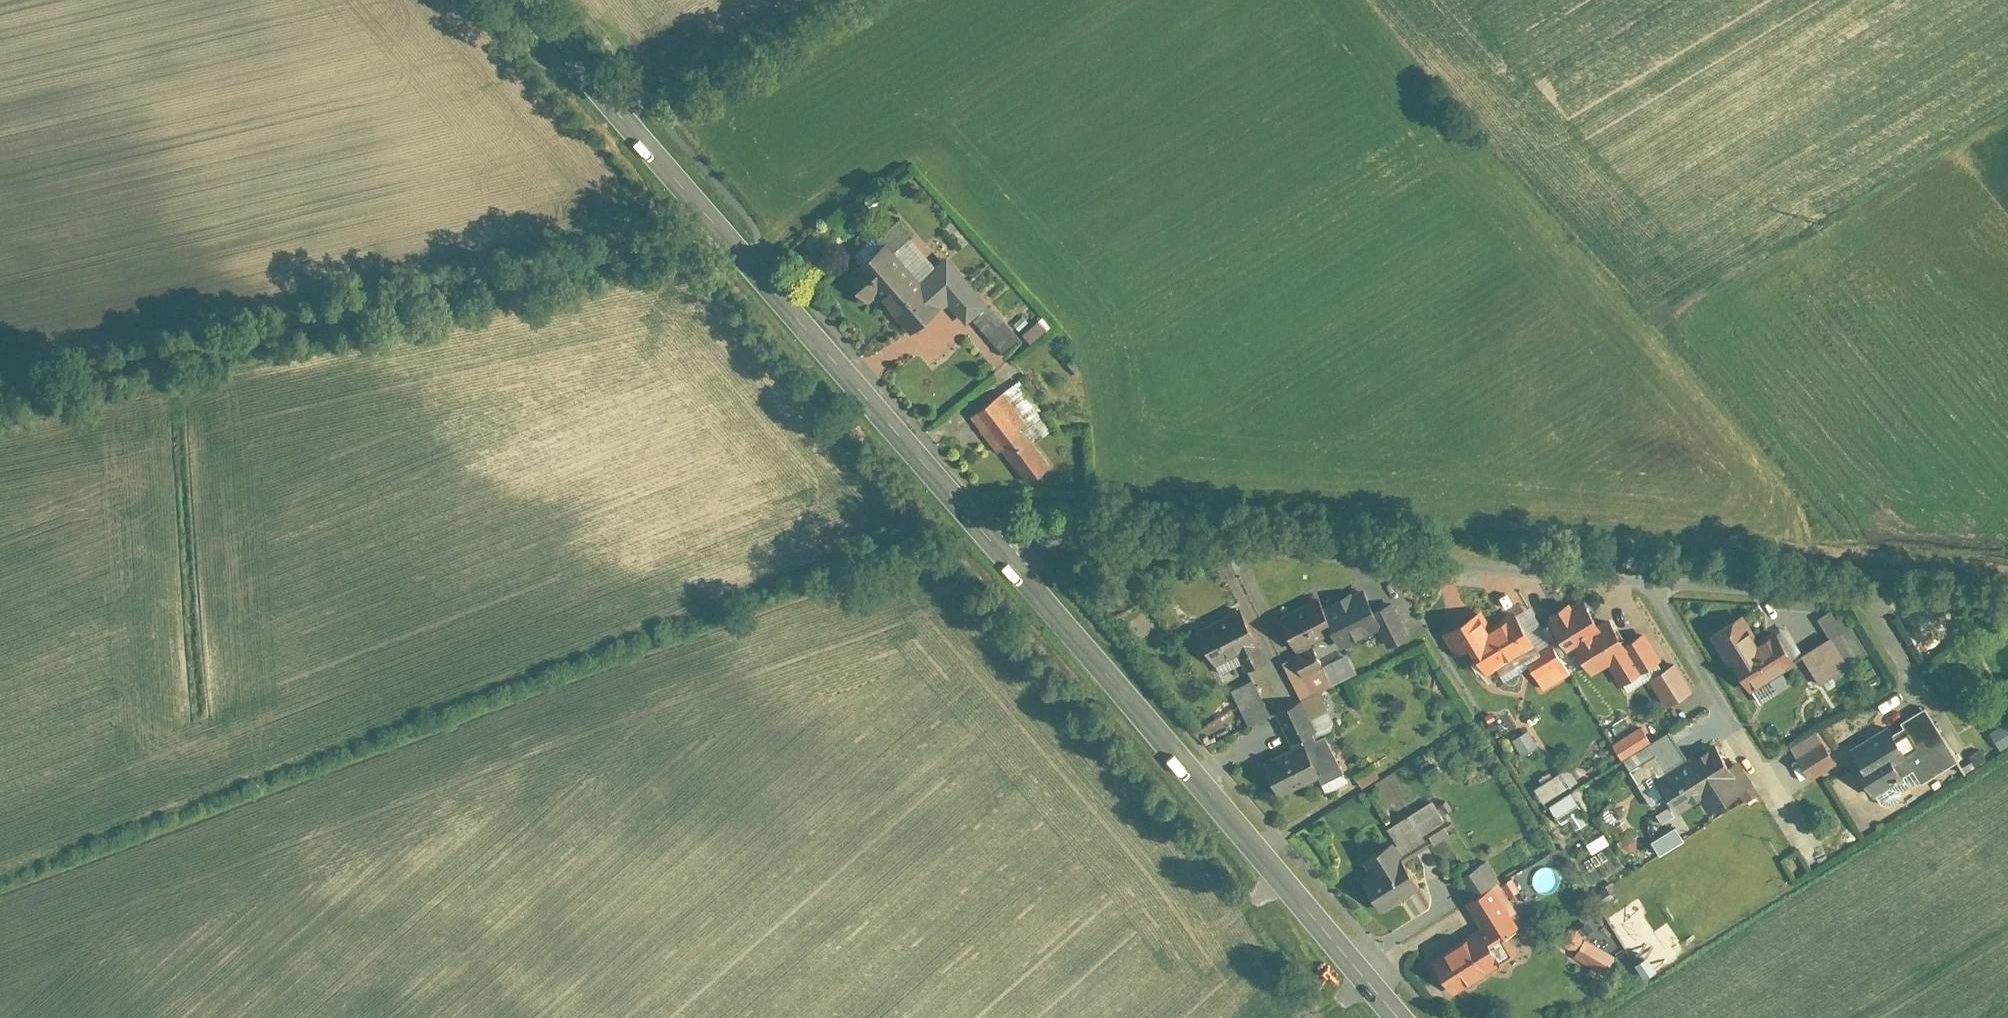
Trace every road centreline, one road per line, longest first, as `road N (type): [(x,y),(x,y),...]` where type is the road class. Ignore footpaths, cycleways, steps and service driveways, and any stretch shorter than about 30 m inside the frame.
road 1 (residential): [(1010,562),(1034,540),(1062,535),(1238,560),(1968,610)]
road 2 (tertiary): [(522,0),(1010,562)]
road 3 (track): [(0,382),(712,221)]
road 4 (tertiary): [(1010,562),(1399,1017)]

